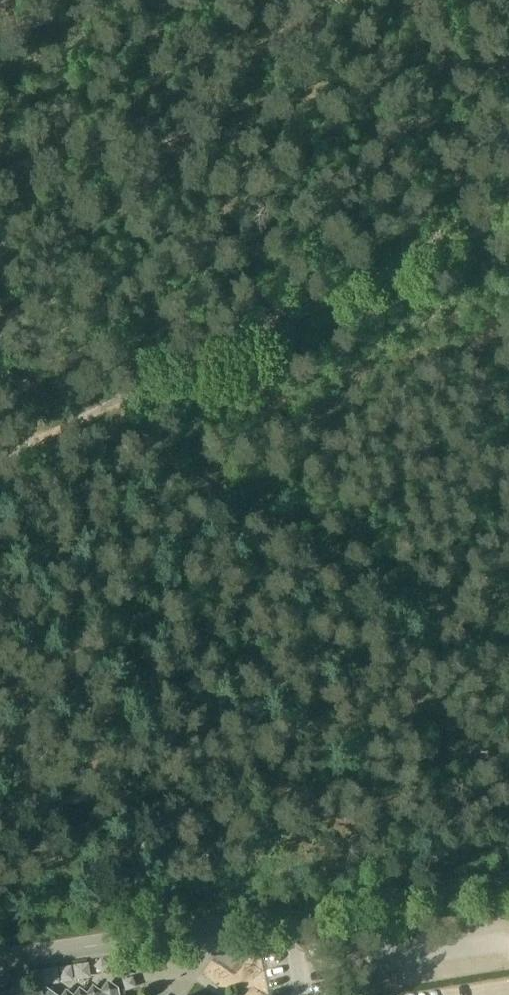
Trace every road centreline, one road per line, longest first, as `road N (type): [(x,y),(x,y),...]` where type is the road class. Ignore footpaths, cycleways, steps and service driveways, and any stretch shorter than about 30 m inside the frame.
road 1 (track): [(508,665),(0,372)]
road 2 (track): [(0,469),(508,224)]
road 3 (unclassified): [(0,961),(508,879)]

